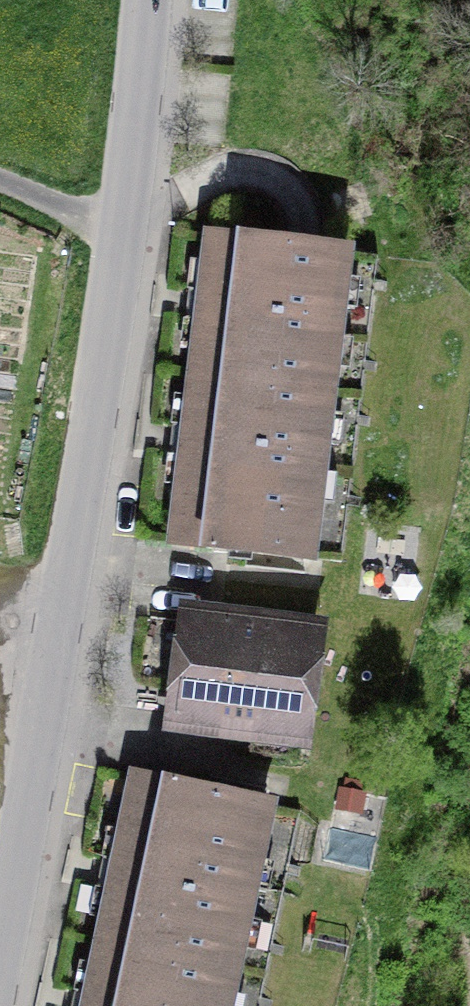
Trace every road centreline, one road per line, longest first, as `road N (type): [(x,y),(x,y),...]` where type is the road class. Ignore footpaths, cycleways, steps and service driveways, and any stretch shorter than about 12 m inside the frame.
road 1 (tertiary): [(0,986),(53,724),(117,327),(149,0)]
road 2 (track): [(129,234),(0,180)]

